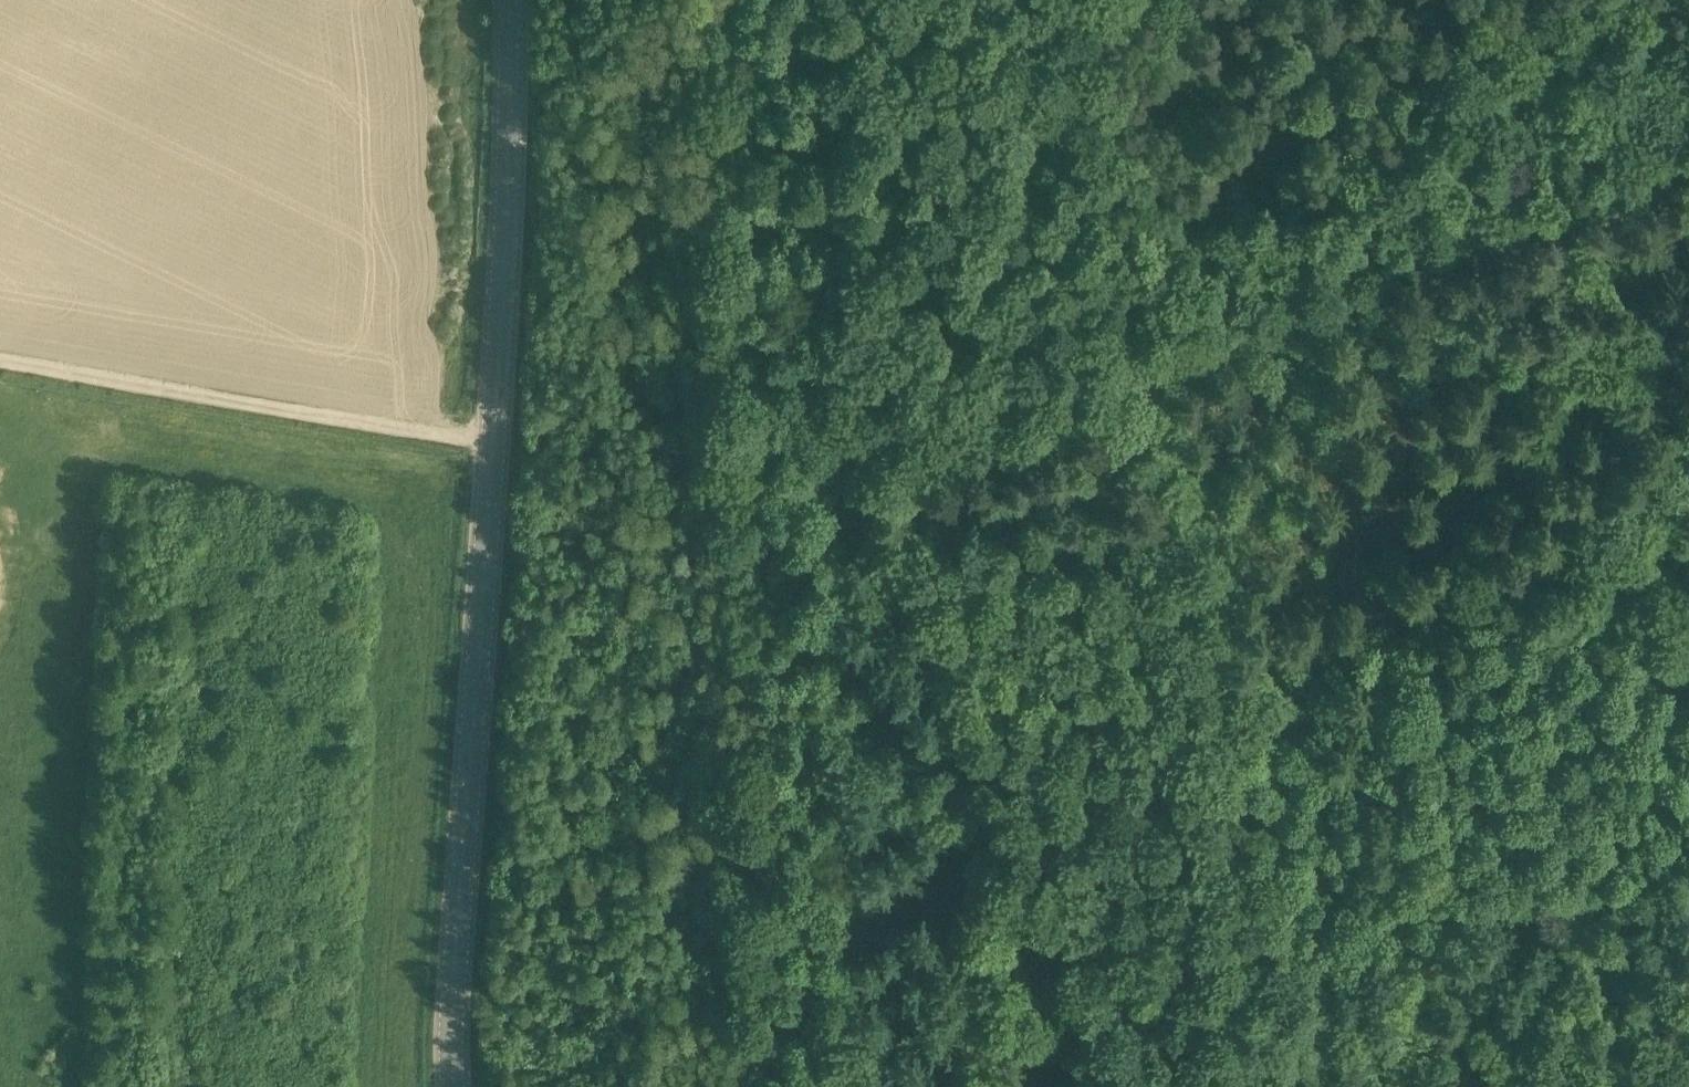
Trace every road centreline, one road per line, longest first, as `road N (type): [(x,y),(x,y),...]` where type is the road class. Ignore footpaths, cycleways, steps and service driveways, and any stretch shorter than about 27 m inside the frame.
road 1 (track): [(822,0),(816,401),(1015,968),(1065,1086)]
road 2 (secondary): [(454,1086),(514,0)]

